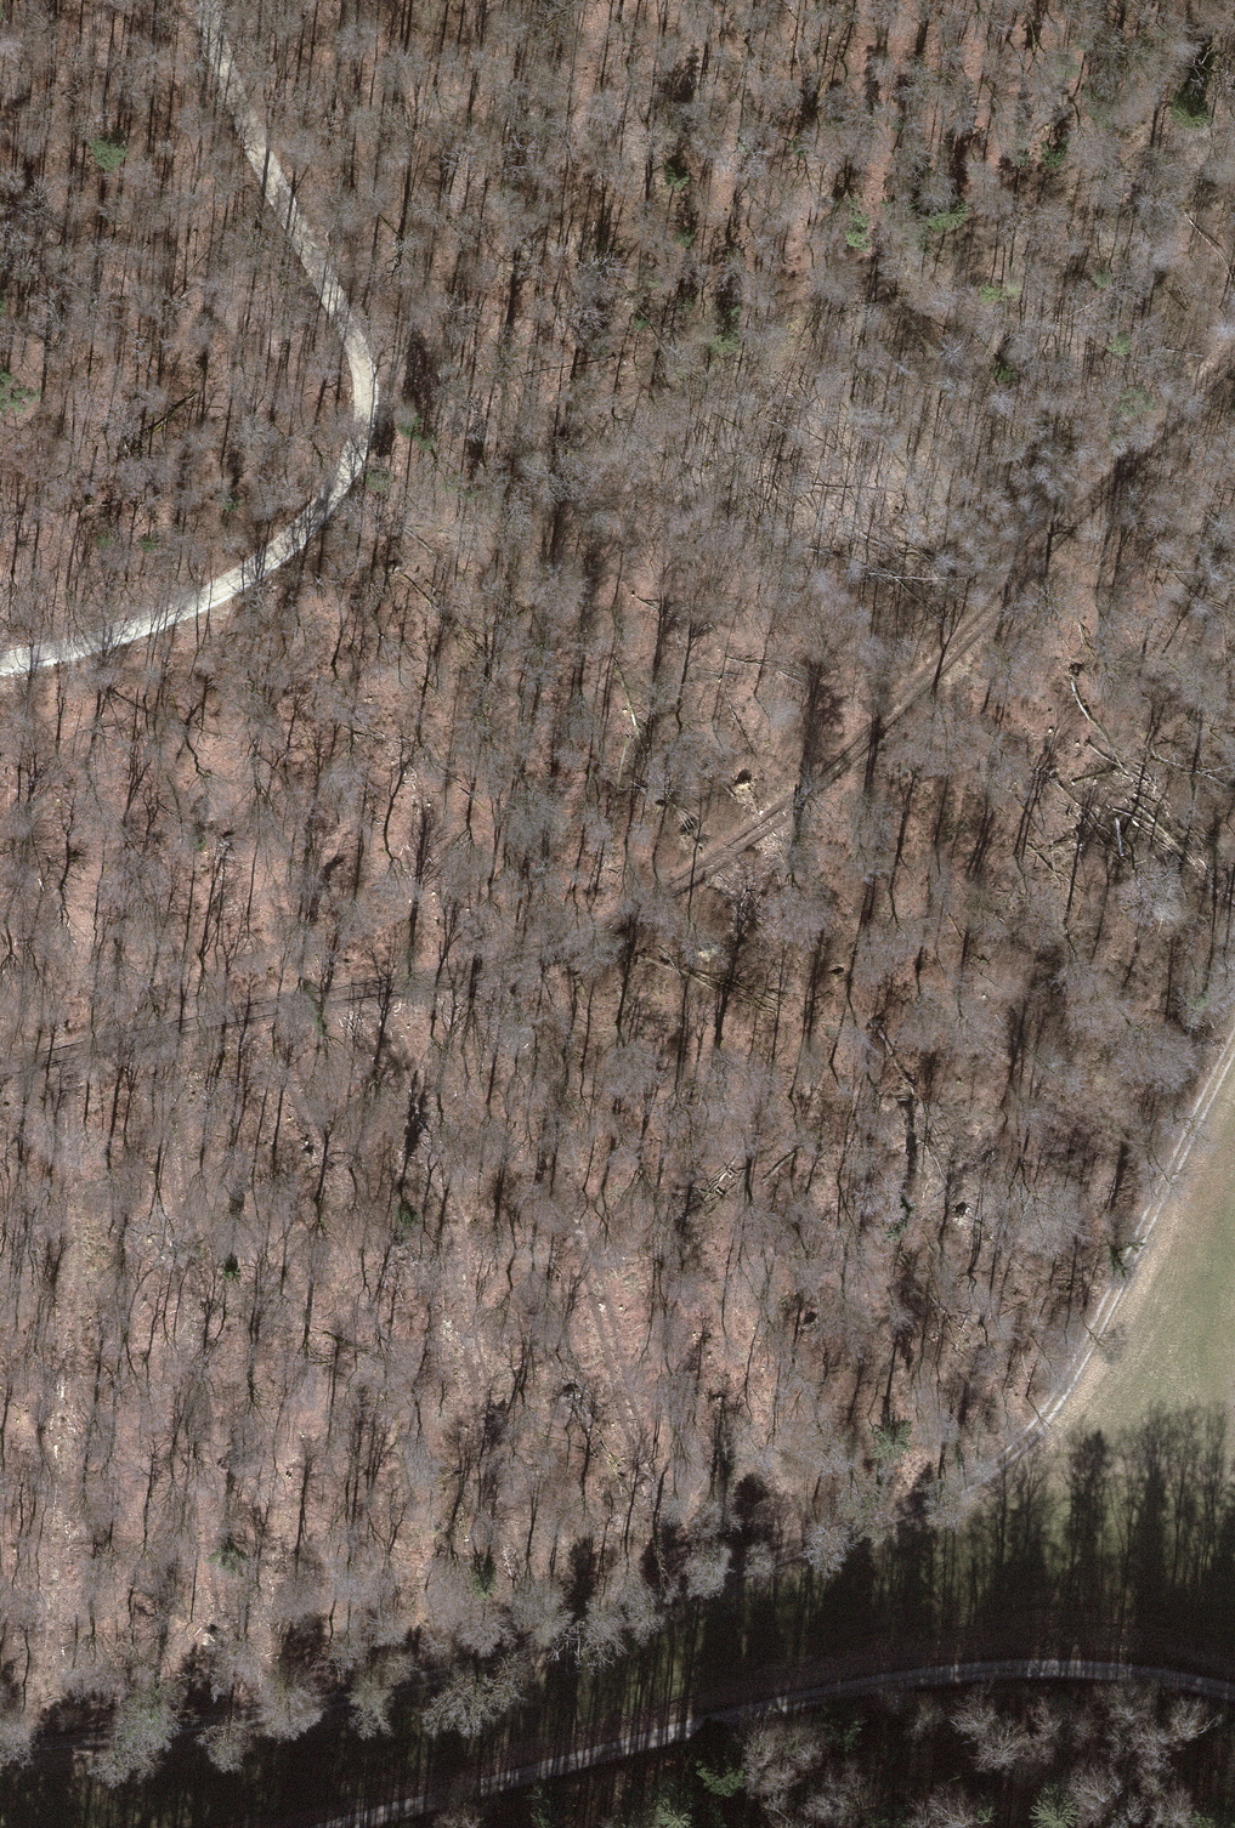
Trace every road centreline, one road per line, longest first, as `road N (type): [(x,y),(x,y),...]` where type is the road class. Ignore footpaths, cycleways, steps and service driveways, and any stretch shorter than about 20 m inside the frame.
road 1 (track): [(1234,1047),(1071,1365),(1002,1454),(934,1497),(471,1668),(255,1717),(0,1751)]
road 2 (track): [(0,1055),(278,1009),(602,939),(862,743),(1234,361)]
road 3 (track): [(371,363),(455,400),(568,408),(764,331),(1110,141),(1171,93),(1234,0)]
road 4 (track): [(1234,1683),(1161,1666),(992,1667),(815,1686),(562,1767),(329,1827)]
road 5 (track): [(0,653),(235,594),(350,496),(371,363),(243,108),(218,0)]

